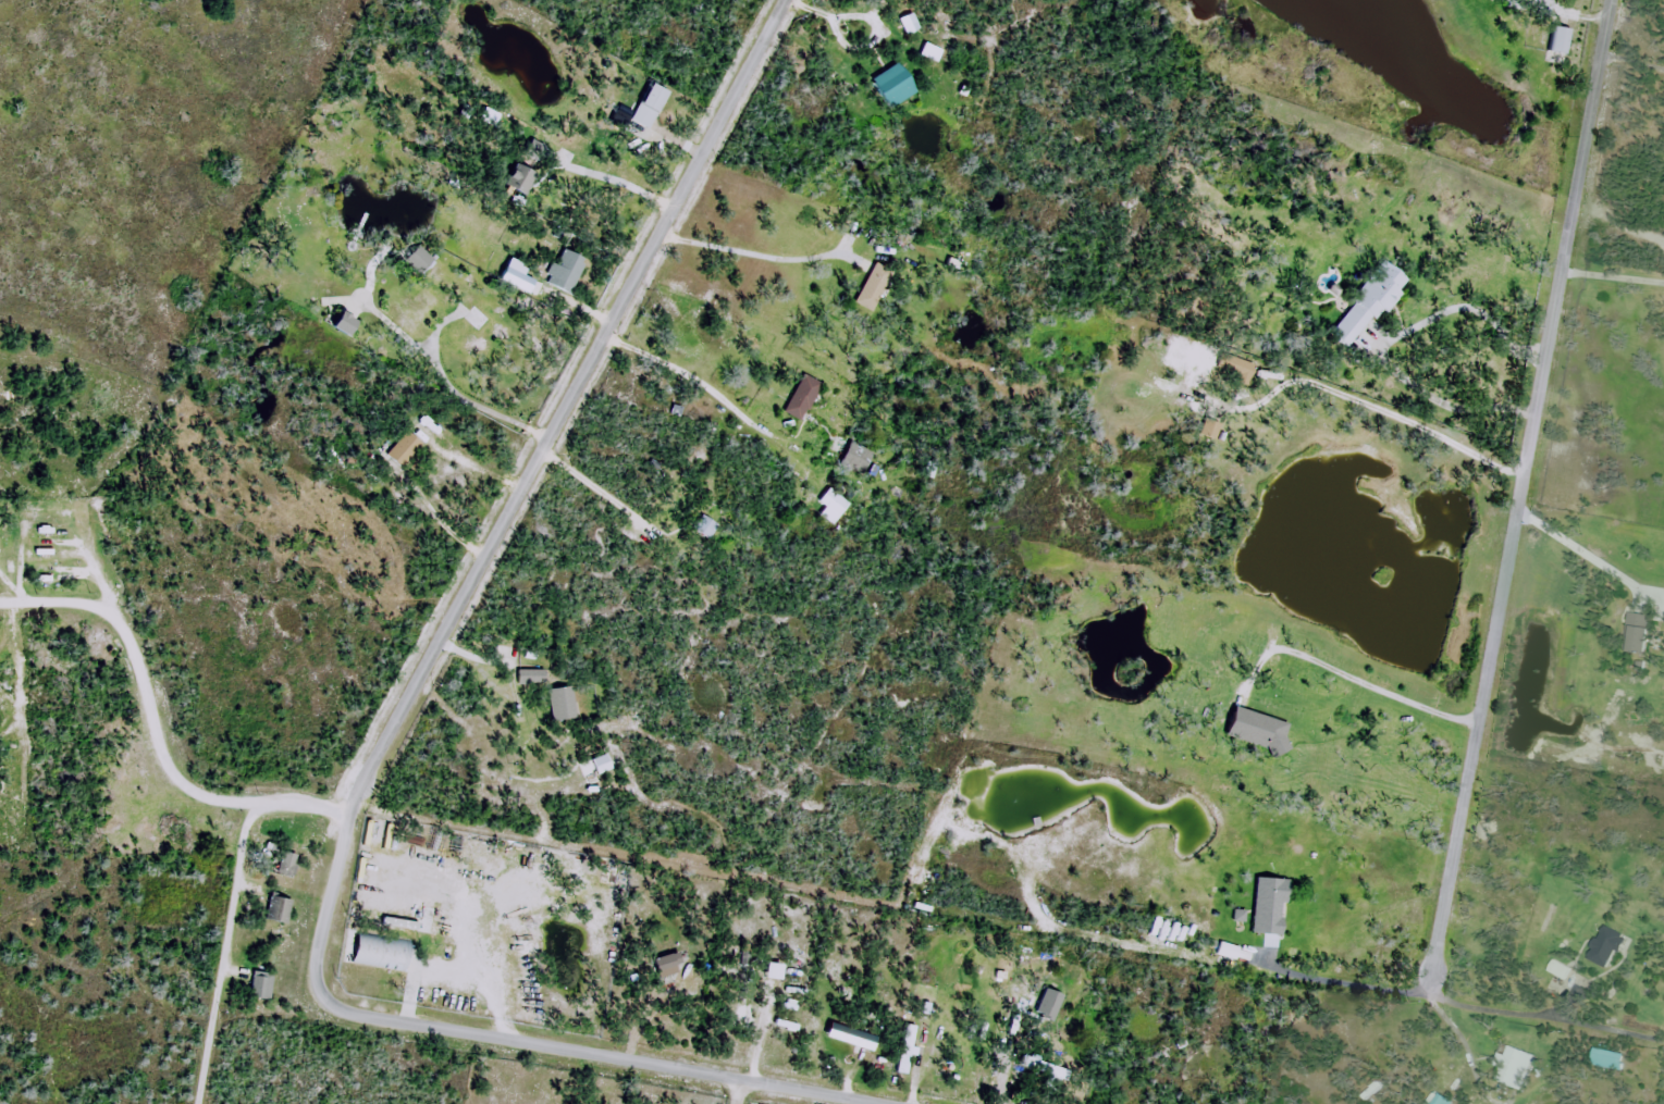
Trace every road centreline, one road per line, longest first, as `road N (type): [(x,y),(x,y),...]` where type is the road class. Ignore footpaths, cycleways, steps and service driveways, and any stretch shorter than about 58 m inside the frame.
road 1 (residential): [(317,965),(338,861),(377,760),(789,0)]
road 2 (residential): [(1434,976),(1614,0)]
road 3 (residential): [(317,965),(325,1000),(360,1015),(869,1103)]

